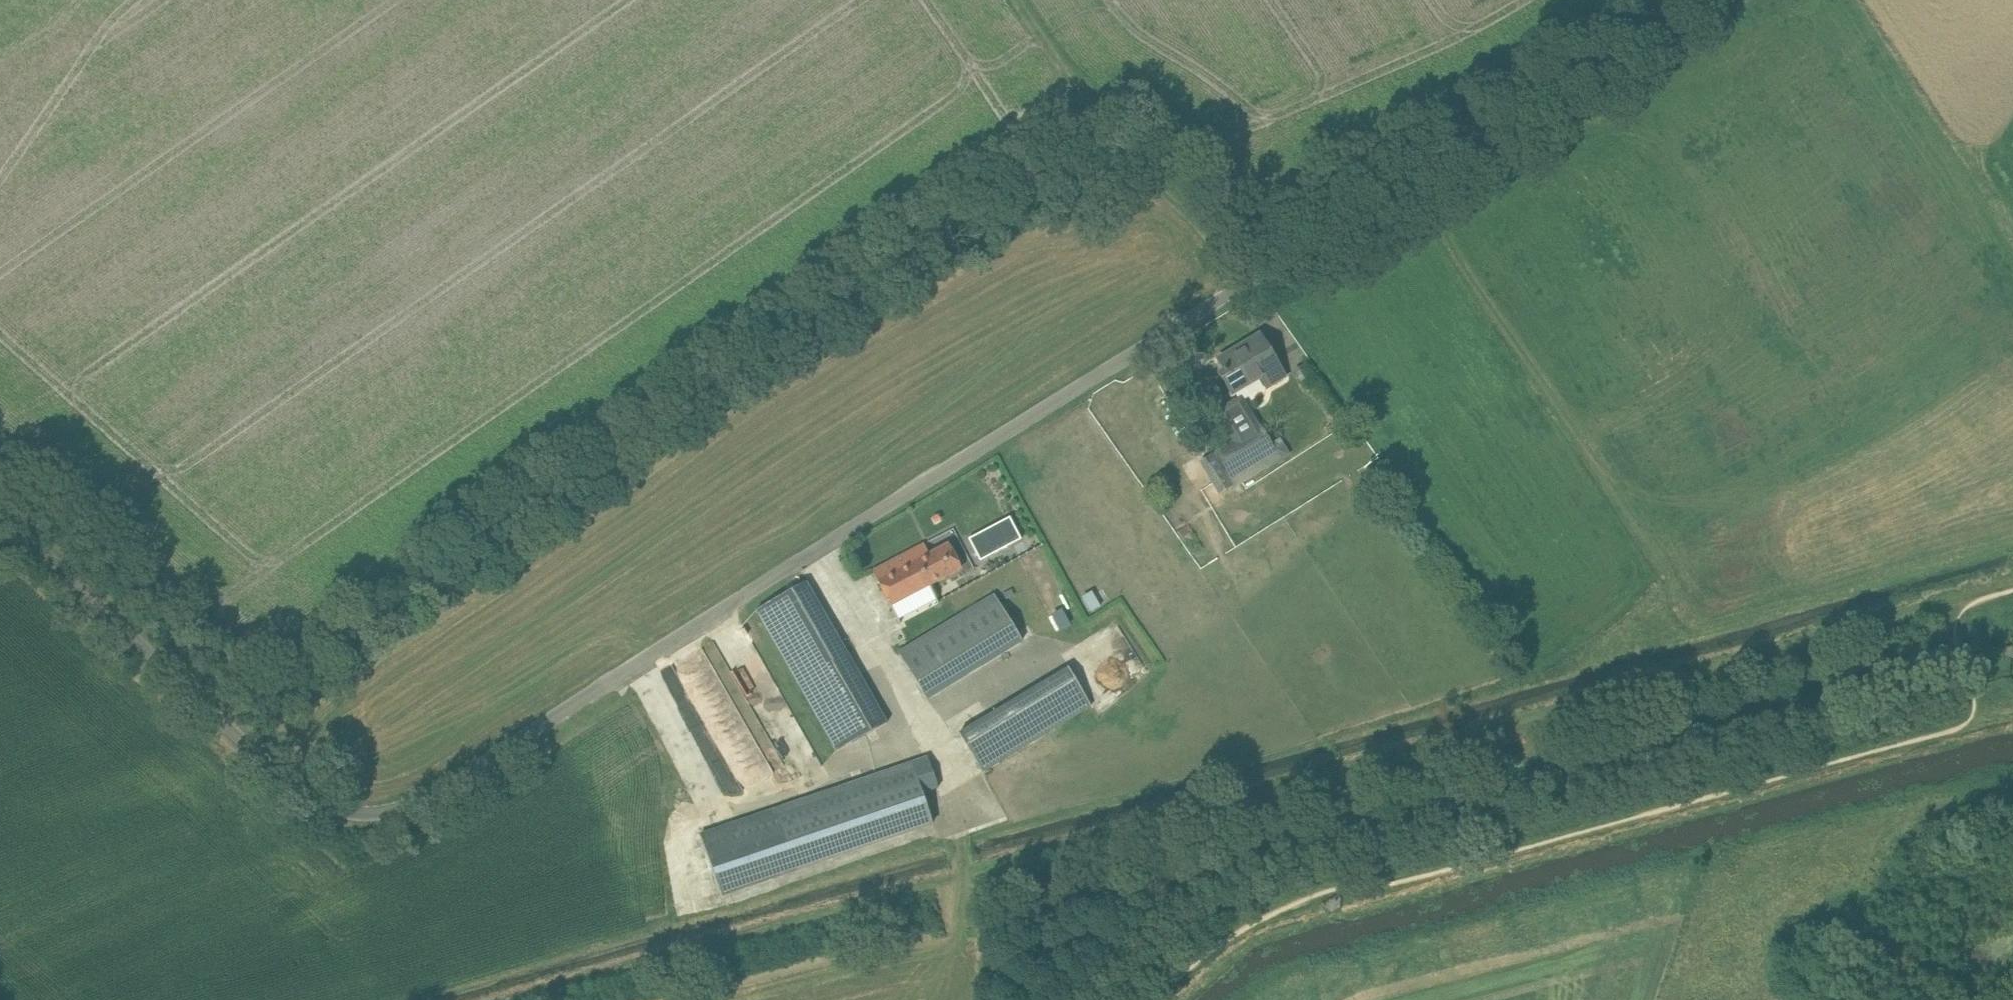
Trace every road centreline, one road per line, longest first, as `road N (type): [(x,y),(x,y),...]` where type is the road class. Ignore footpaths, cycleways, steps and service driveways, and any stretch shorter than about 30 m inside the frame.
road 1 (unclassified): [(0,519),(294,786),(360,813),(413,805),(1704,0)]
road 2 (track): [(510,999),(1969,604)]
road 3 (track): [(1235,288),(1218,247),(1081,110),(1012,0)]

